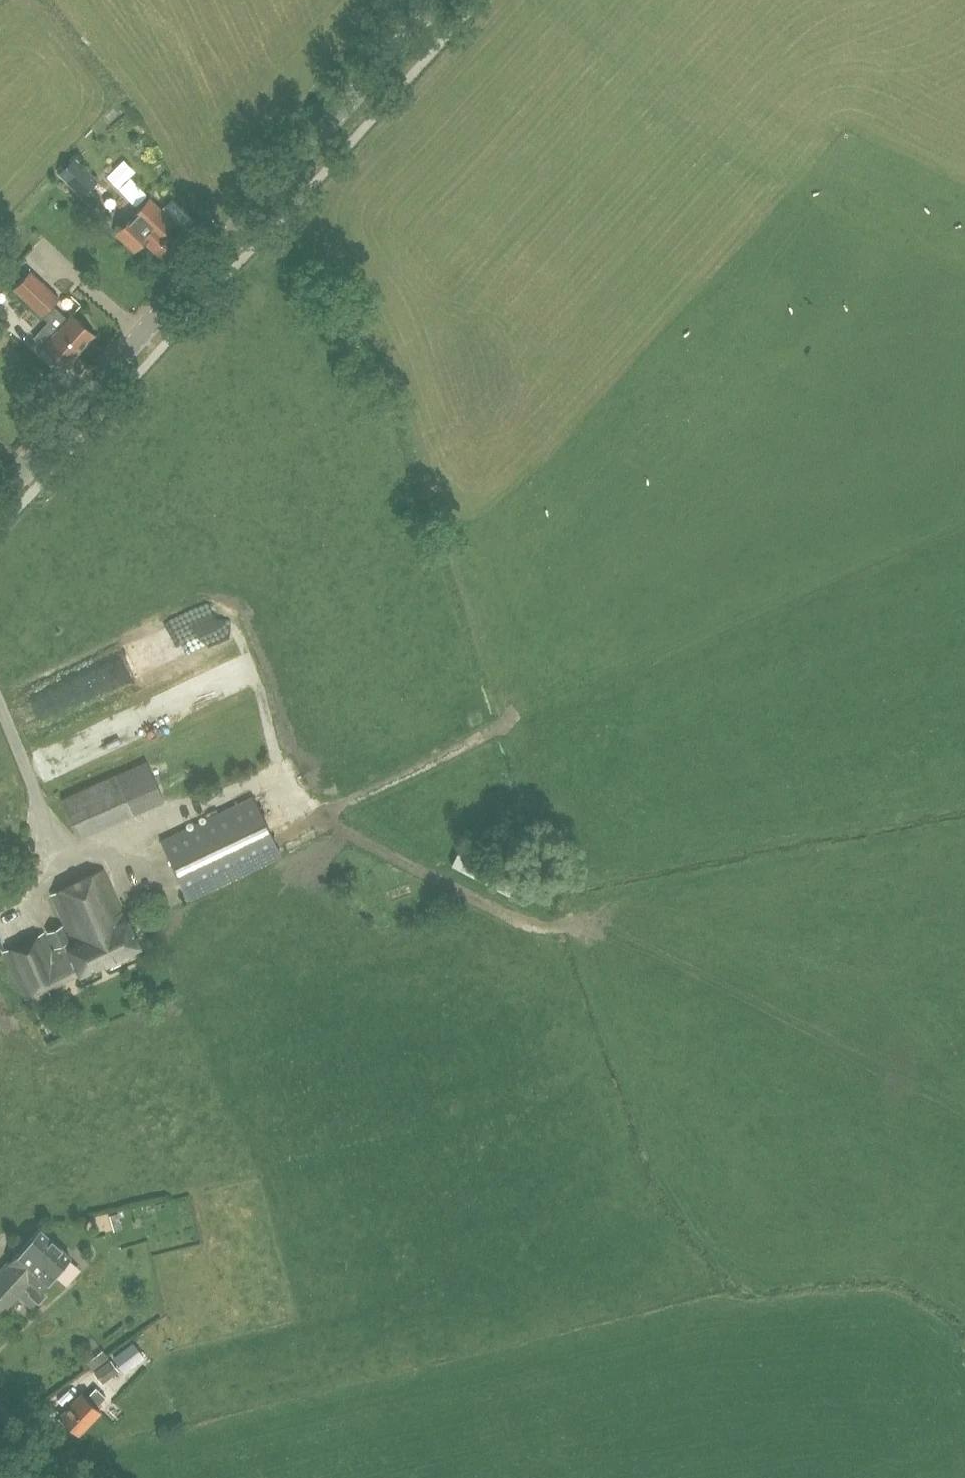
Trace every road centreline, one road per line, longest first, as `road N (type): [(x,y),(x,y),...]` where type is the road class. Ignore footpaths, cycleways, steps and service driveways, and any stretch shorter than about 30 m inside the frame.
road 1 (tertiary): [(0,492),(438,0)]

